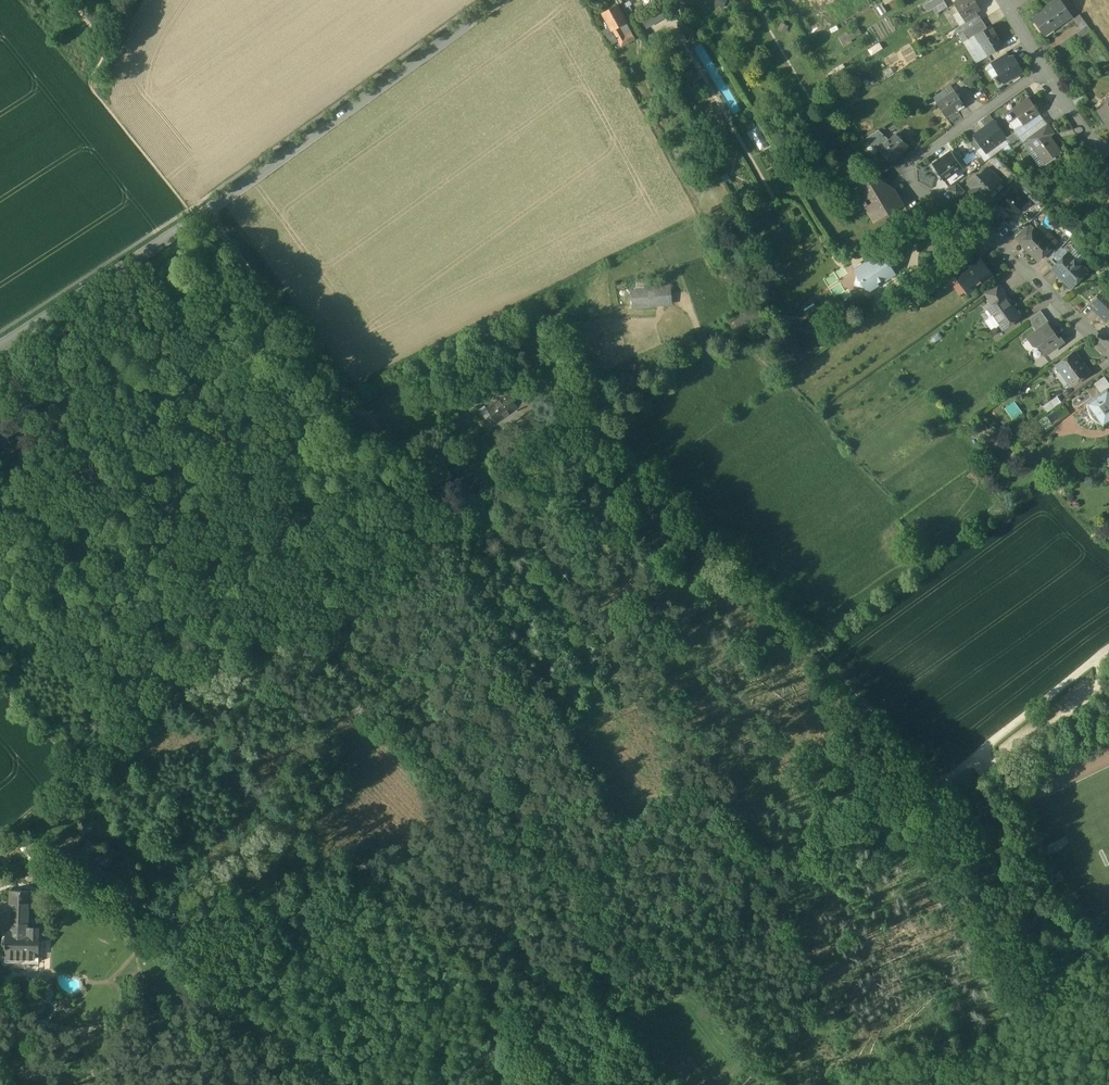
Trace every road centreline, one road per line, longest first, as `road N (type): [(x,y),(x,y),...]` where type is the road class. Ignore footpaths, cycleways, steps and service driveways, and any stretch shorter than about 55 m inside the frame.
road 1 (track): [(450,522),(539,446),(612,440),(944,784)]
road 2 (residential): [(500,0),(202,216),(0,348)]
road 3 (residential): [(1042,66),(914,160),(909,173),(974,219),(1108,351)]
road 4 (track): [(944,784),(848,853),(678,908),(622,953)]
road 5 (track): [(622,953),(463,1084)]
road 6 (track): [(1102,657),(944,784)]

